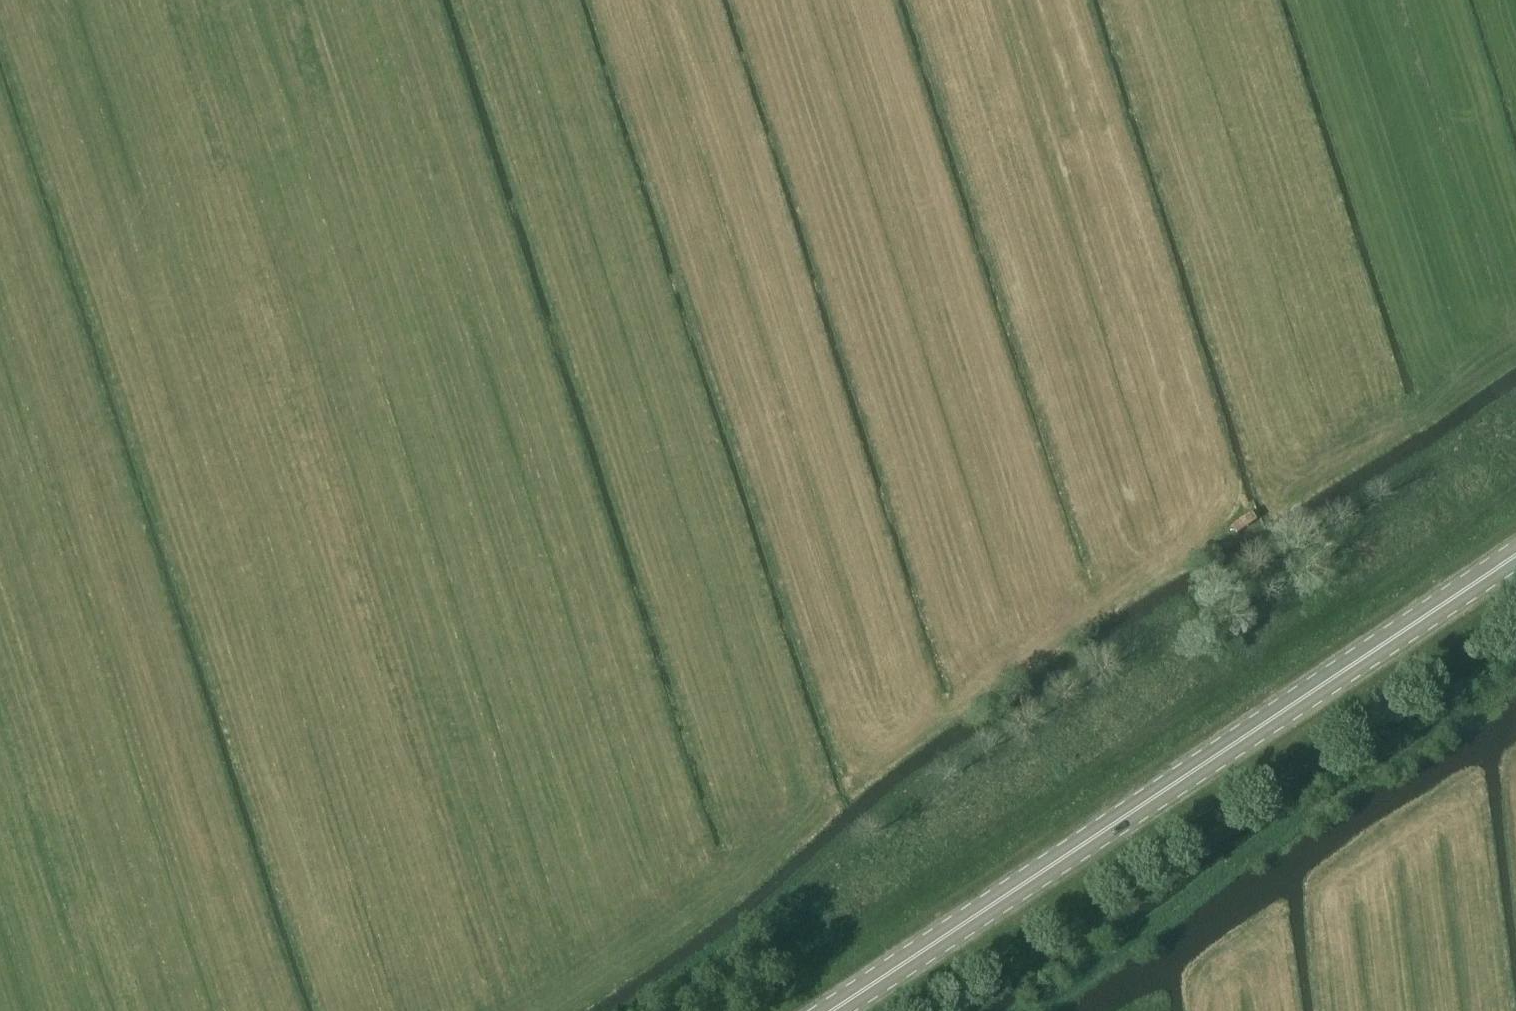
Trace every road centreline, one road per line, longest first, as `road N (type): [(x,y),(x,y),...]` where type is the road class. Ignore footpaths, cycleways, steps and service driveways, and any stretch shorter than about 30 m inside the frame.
road 1 (primary): [(830,1010),(1515,555)]
road 2 (track): [(1029,1010),(1291,823),(1515,680)]

